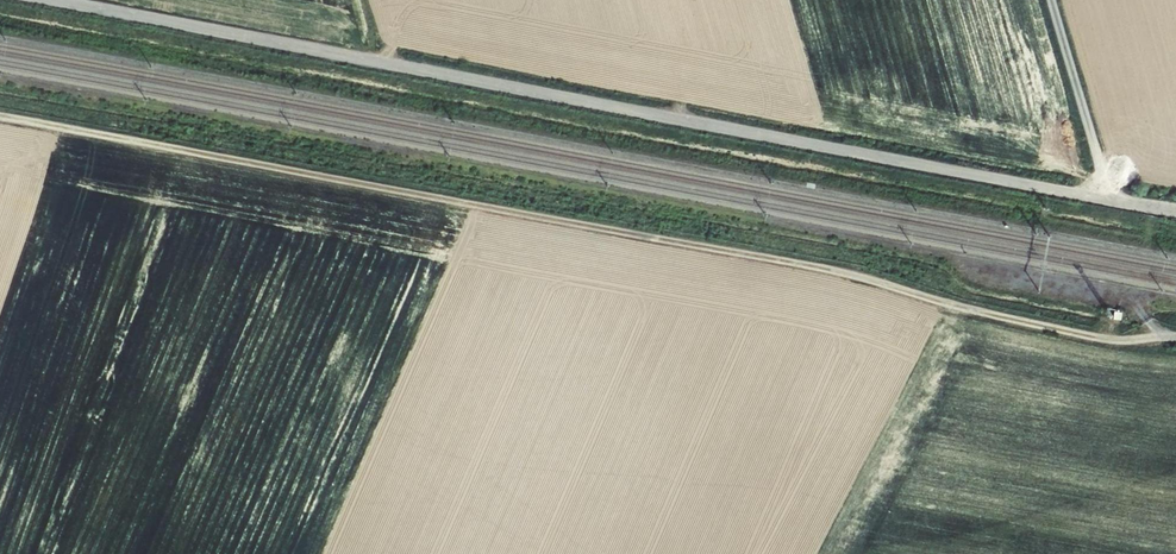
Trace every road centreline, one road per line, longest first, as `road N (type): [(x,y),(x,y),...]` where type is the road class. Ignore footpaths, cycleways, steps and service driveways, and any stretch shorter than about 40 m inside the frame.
road 1 (track): [(0,117),(819,269),(1091,337),(1175,339)]
road 2 (unclassified): [(57,0),(1175,211)]
road 3 (track): [(1107,200),(1052,0)]

